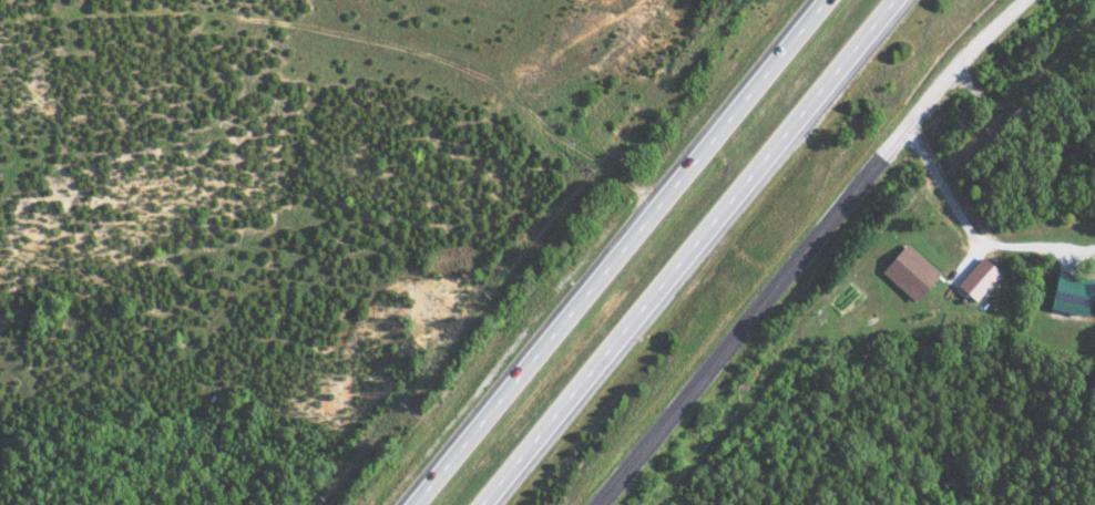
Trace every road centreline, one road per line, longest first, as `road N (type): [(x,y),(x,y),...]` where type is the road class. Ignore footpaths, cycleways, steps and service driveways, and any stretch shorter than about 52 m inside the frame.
road 1 (residential): [(597,504),(931,96),(1023,0)]
road 2 (trunk): [(479,504),(890,0)]
road 3 (trunk): [(828,0),(417,504)]

